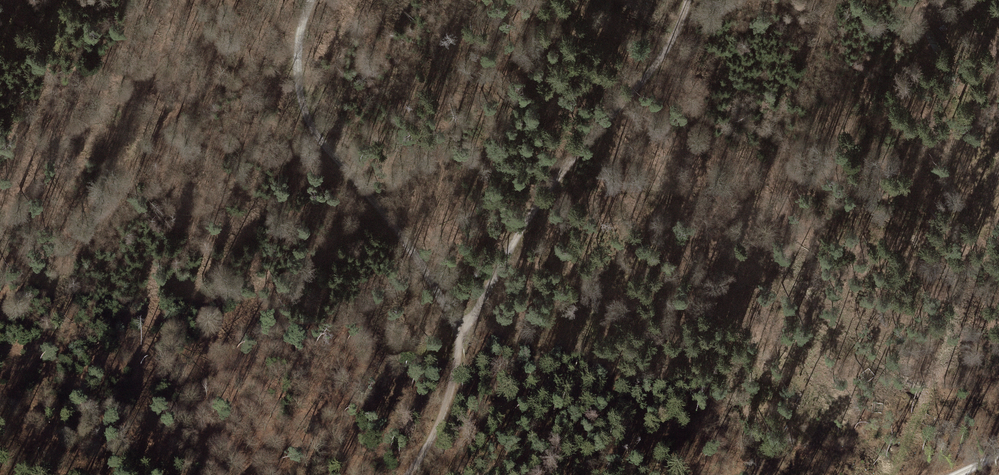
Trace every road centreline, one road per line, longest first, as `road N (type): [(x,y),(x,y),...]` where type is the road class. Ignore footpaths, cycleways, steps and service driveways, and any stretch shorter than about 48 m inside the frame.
road 1 (track): [(407,474),(439,423),(464,338),(526,221),(561,168),(662,62),(687,0)]
road 2 (track): [(230,0),(203,73),(158,139),(0,314)]
road 3 (track): [(464,338),(411,248),(306,116),(298,60),(311,0)]

